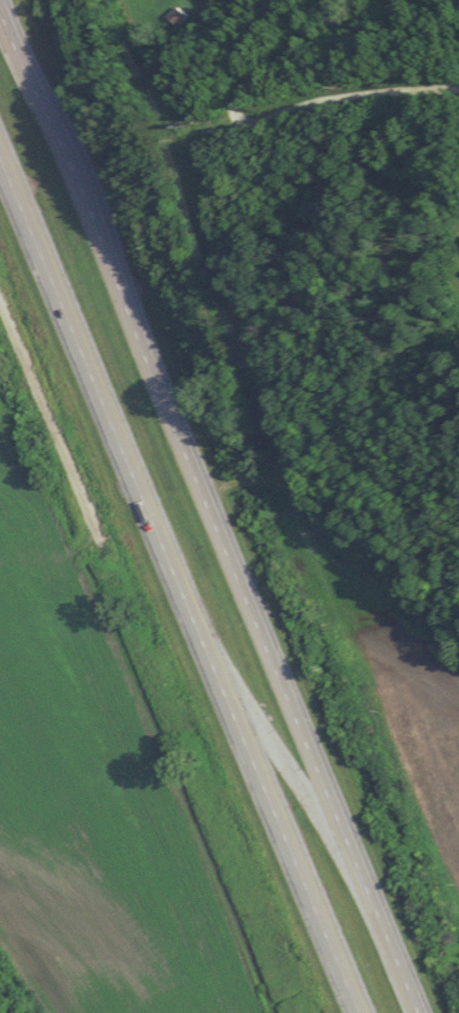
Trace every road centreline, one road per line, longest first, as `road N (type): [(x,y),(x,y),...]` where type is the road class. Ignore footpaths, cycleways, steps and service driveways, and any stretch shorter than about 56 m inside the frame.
road 1 (trunk): [(421,1012),(0,21)]
road 2 (trunk): [(0,158),(356,1012)]
road 3 (residential): [(458,86),(384,85),(254,115),(236,112),(230,93),(338,0)]

